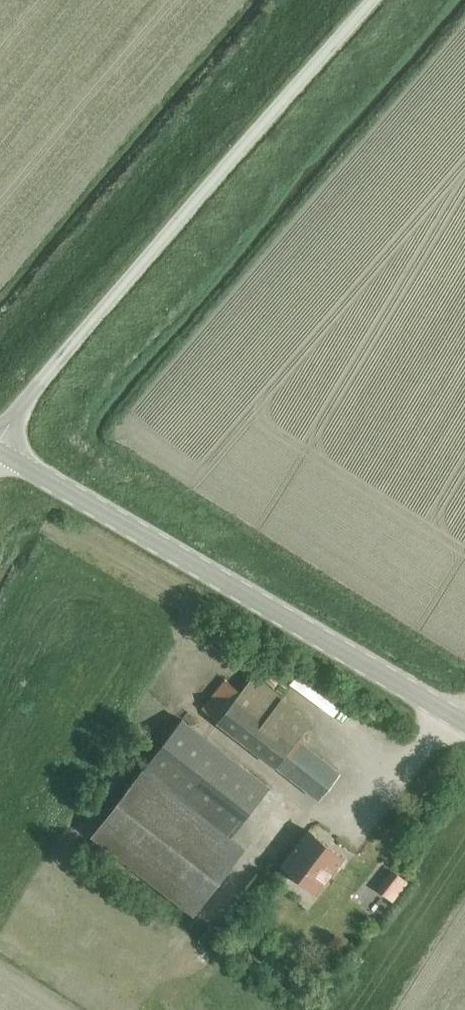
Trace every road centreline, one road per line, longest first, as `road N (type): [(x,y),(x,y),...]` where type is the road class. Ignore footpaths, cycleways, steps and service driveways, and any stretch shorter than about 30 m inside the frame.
road 1 (unclassified): [(0,437),(101,311),(383,0)]
road 2 (tertiary): [(464,722),(0,452)]

